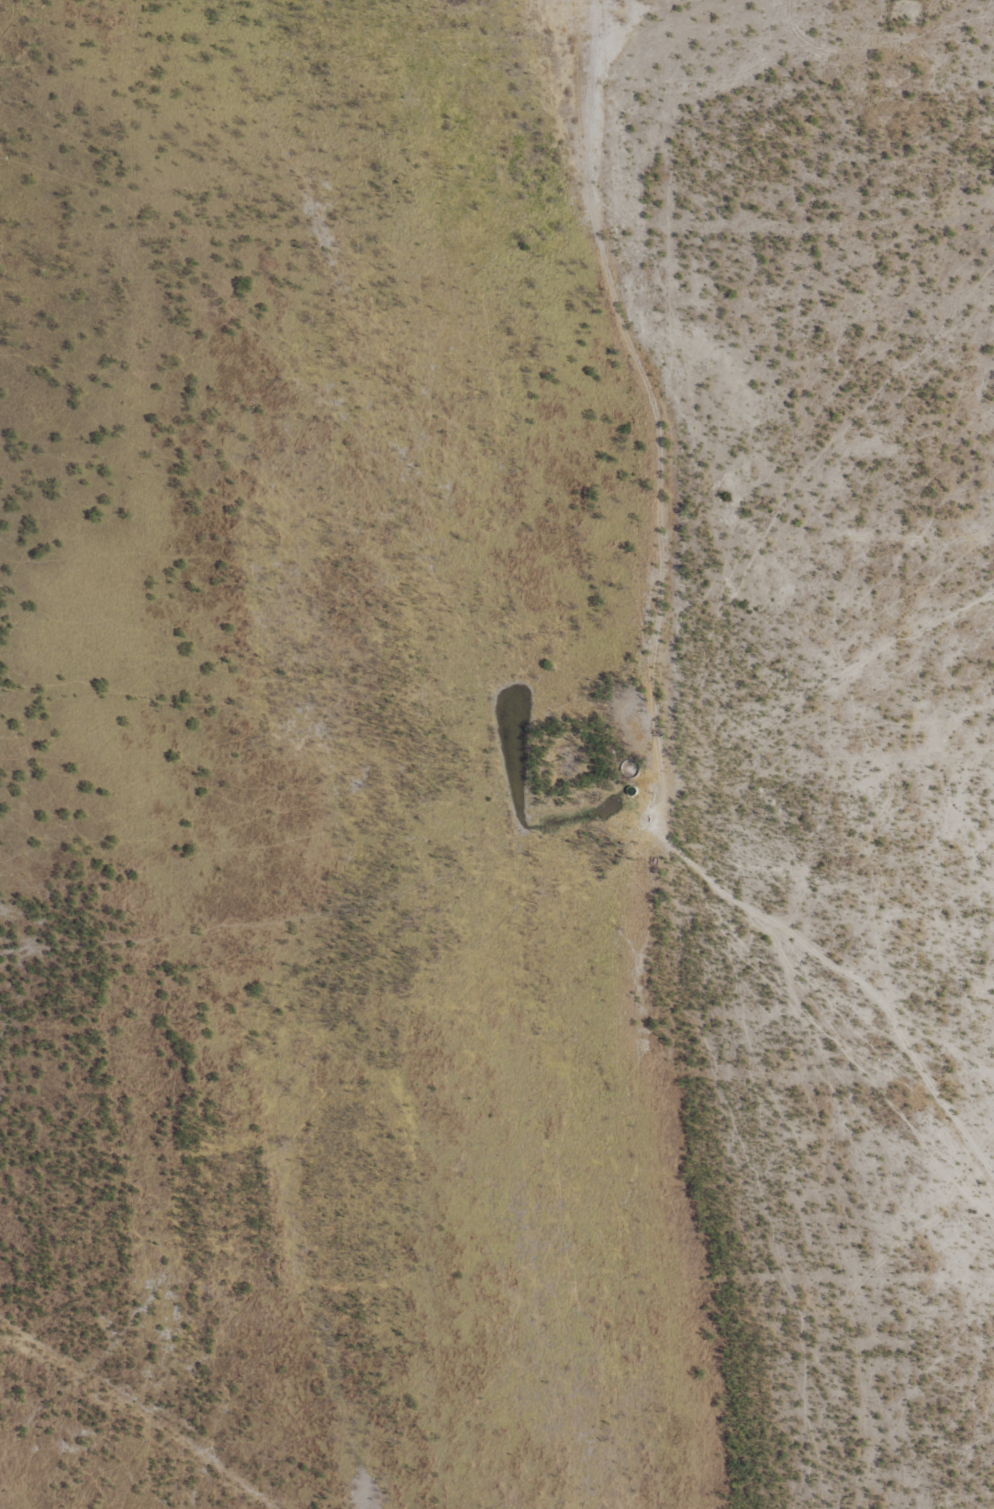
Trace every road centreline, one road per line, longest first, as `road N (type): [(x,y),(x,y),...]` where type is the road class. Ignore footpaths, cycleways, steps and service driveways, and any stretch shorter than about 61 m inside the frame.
road 1 (track): [(696,845),(805,950),(845,1035),(949,1139),(993,1199)]

